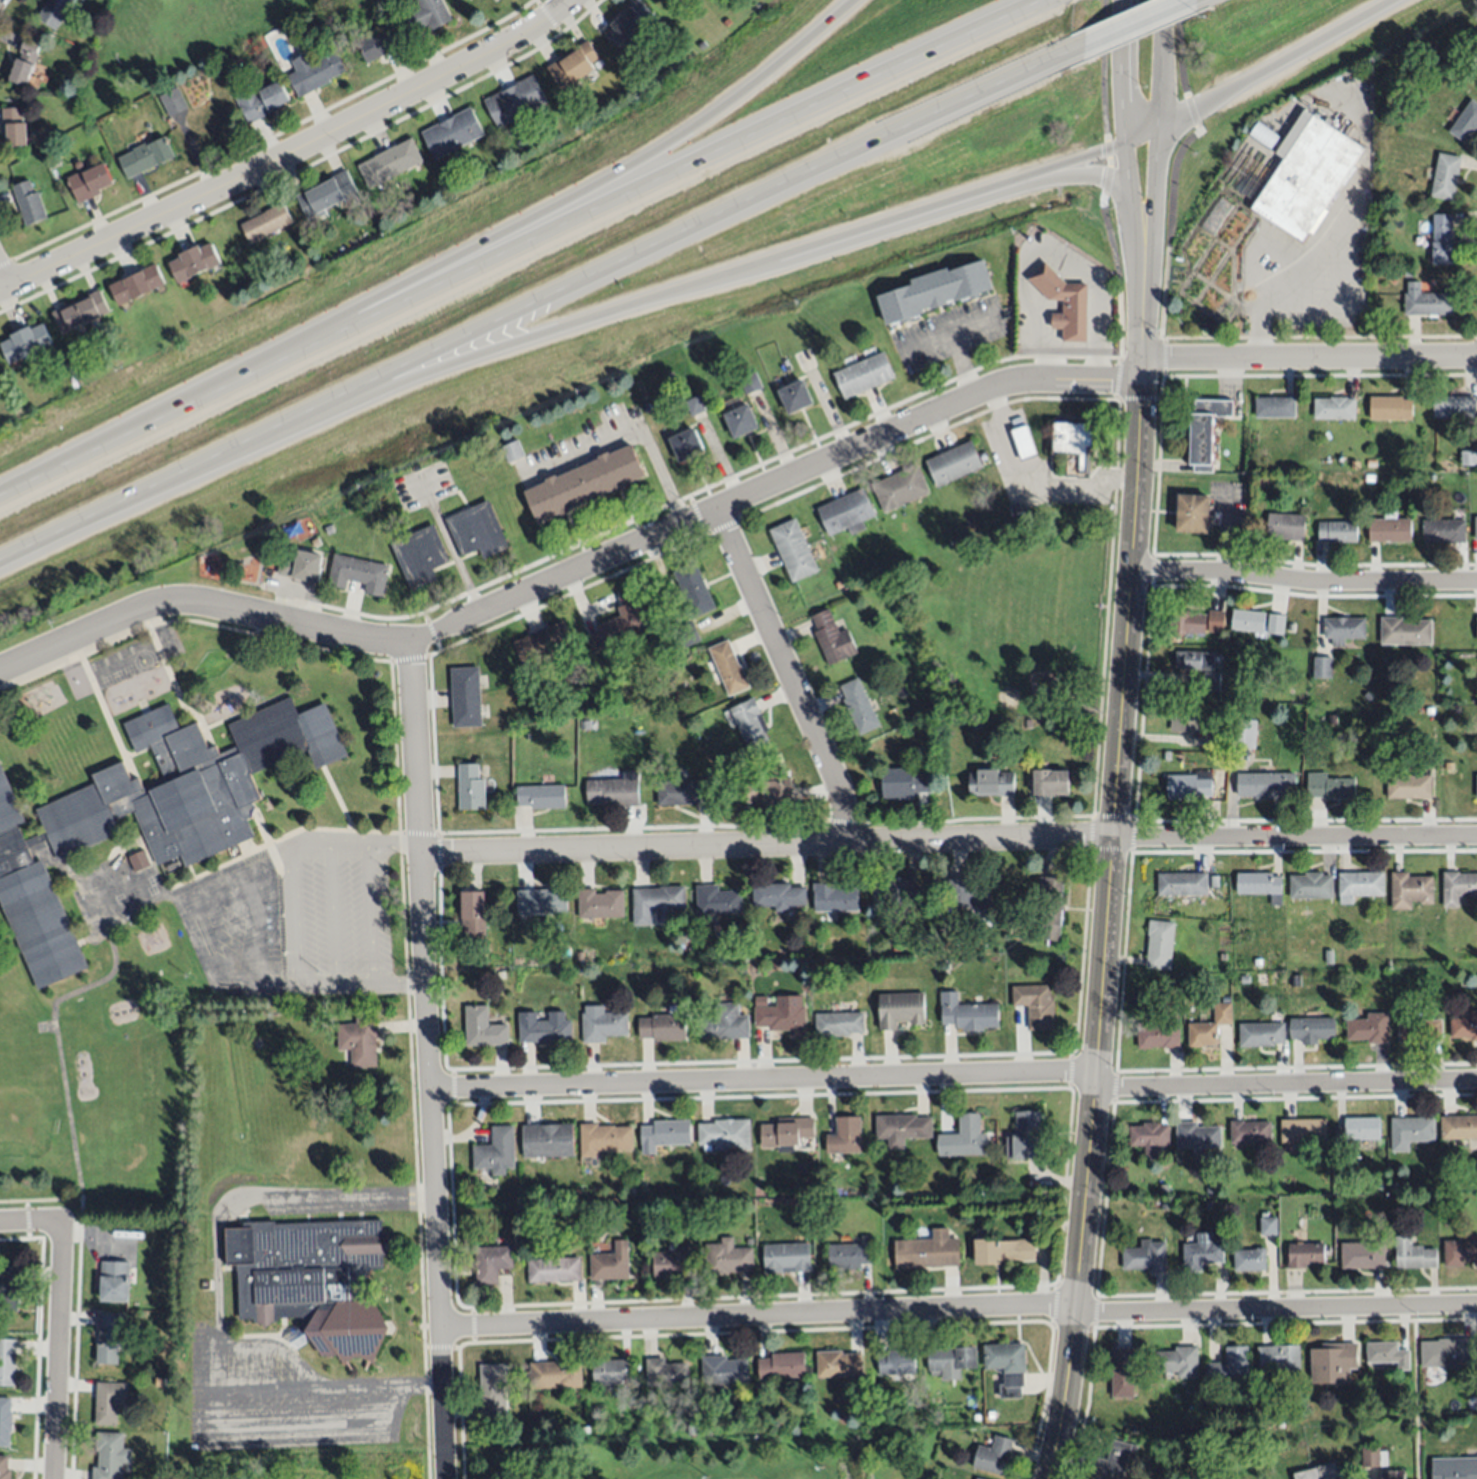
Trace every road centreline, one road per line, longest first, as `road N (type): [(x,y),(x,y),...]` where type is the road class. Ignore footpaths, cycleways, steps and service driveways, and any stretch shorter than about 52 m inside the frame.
road 1 (residential): [(1140,384),(1002,384),(418,638),(383,642),(200,602),(156,603),(0,670)]
road 2 (motorway): [(0,561),(667,240),(1082,54)]
road 3 (motorway): [(1051,0),(0,502)]
road 4 (primary): [(1048,1478),(1069,1385),(1097,1090),(1141,328)]
road 5 (motorway): [(853,0),(738,101),(623,174),(0,496)]
road 6 (motorway): [(151,489),(426,373),(1041,176)]
road 7 (residential): [(437,1478),(434,1090),(408,639)]
road 8 (residential): [(1113,836),(421,855)]
road 9 (residential): [(434,1090),(1098,1070)]
road 10 (residential): [(0,293),(488,55),(572,0)]
road 11 (residential): [(441,1330),(1076,1307)]
road 12 (residential): [(1076,1307),(1122,1314),(1476,1306)]
road 13 (residential): [(1097,1090),(1476,1081)]
road 14 (residential): [(1113,836),(1476,836)]
road 15 (residential): [(719,507),(837,788),(845,842)]
road 16 (residential): [(1131,570),(1296,582),(1476,582)]
road 17 (residential): [(1476,356),(1139,356)]
road 18 (residential): [(55,1478),(65,1224),(44,1219)]
road 19 (motorway): [(1158,126),(1384,0)]
road 20 (primary): [(1141,328),(1158,126)]
road 21 (primary): [(1124,144),(1141,328)]
road 22 (primary): [(1123,0),(1124,144)]
road 23 (motorway): [(1041,176),(1105,180),(1125,205),(1135,247)]
road 24 (motorway): [(1082,54),(1199,0)]
road 25 (primary): [(1158,126),(1165,0)]

